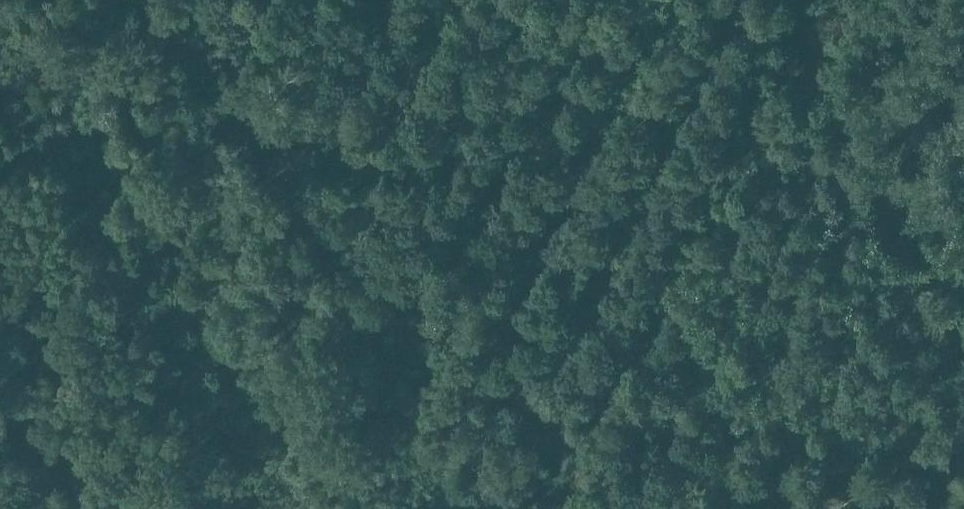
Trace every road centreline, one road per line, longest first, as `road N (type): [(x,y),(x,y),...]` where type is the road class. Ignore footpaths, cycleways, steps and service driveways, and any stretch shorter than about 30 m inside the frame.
road 1 (track): [(790,0),(893,214),(963,323)]
road 2 (track): [(823,508),(963,422)]

